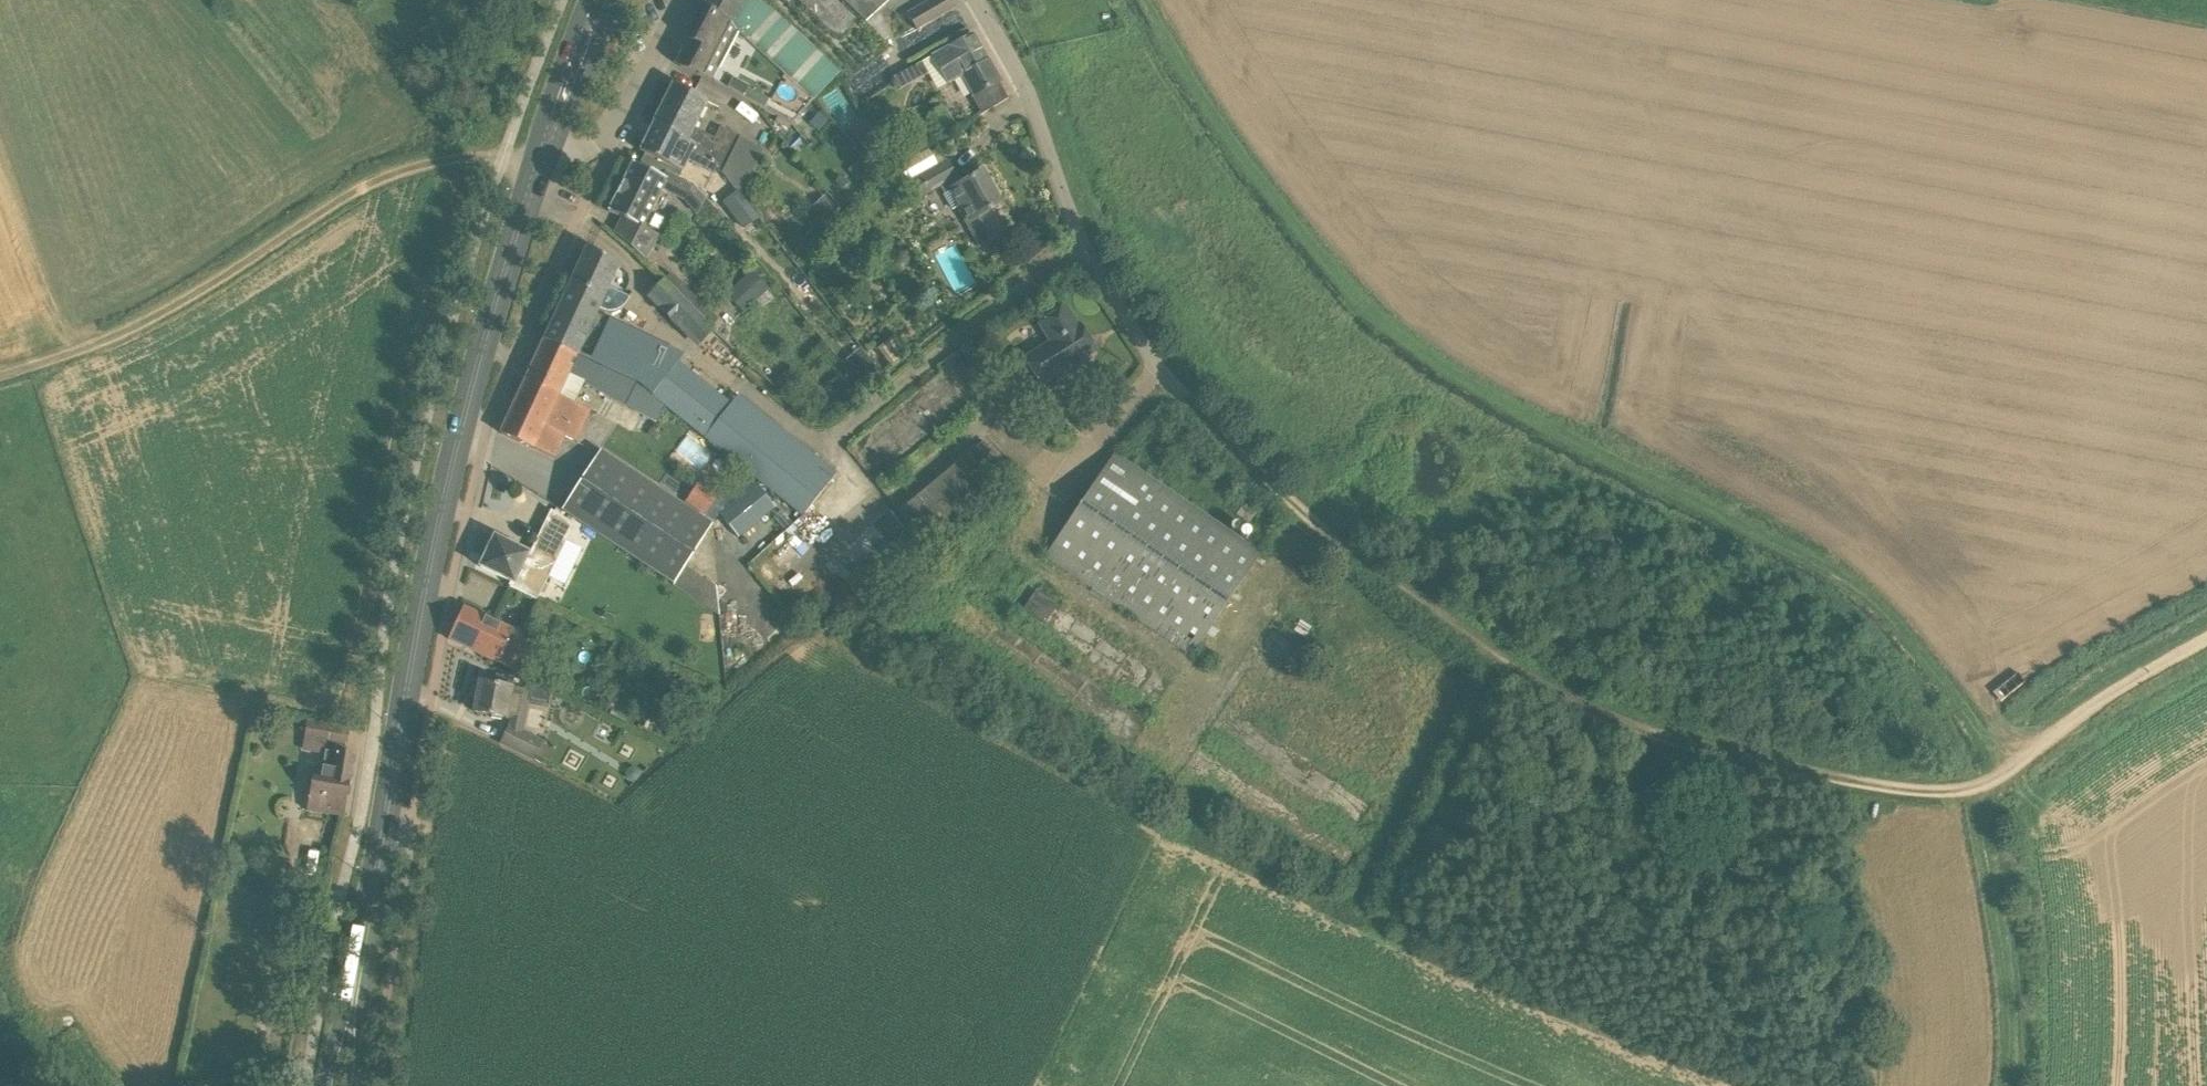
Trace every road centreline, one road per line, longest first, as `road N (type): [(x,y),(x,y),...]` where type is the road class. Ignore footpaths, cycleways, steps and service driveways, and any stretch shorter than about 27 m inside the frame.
road 1 (track): [(2206,631),(2110,692),(1993,796),(1923,799),(1719,755),(1504,666),(1325,526),(1180,398),(1103,279)]
road 2 (primary): [(341,1085),(437,535),(537,164)]
road 3 (track): [(0,378),(146,320),(362,187),(436,162),(503,156)]
road 4 (track): [(1377,908),(1462,722),(1466,678),(1362,599),(1315,602),(1283,591),(1325,526)]
road 5 (unclassified): [(1103,279),(1023,83),(976,0)]
road 6 (track): [(1998,1085),(2017,975),(1993,796)]
road 7 (residential): [(537,164),(617,137),(686,0)]
road 8 (primary): [(537,164),(598,0)]

